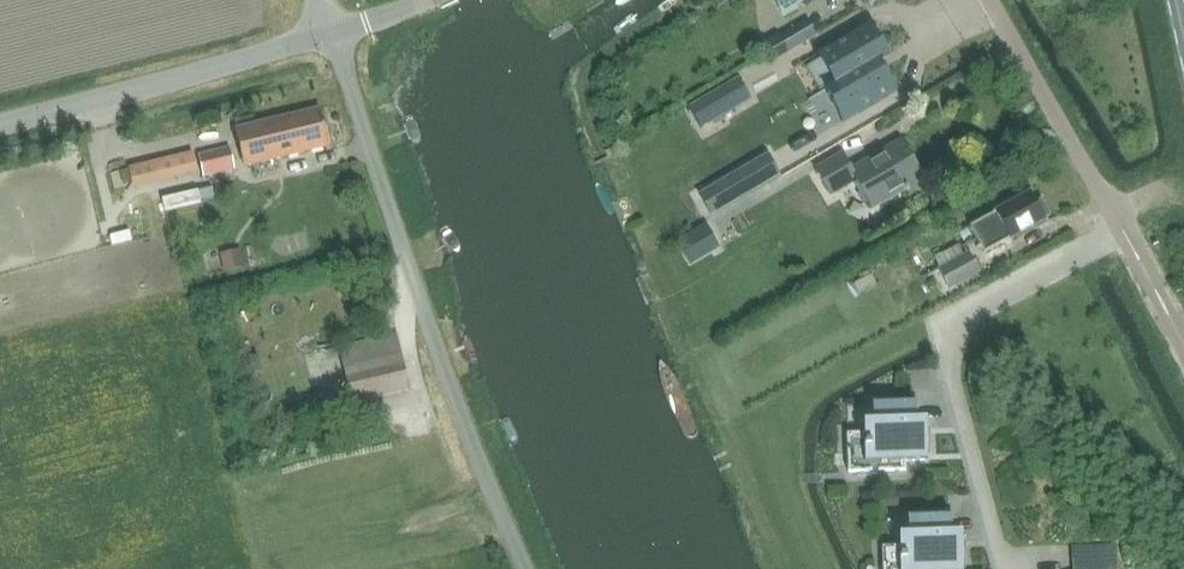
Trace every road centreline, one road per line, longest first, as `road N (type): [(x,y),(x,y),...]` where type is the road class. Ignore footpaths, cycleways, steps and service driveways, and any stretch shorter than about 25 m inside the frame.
road 1 (residential): [(527,568),(437,351),(330,33)]
road 2 (residential): [(330,33),(0,119)]
road 3 (residential): [(1122,230),(991,0)]
road 4 (unclassified): [(1122,230),(1183,346)]

